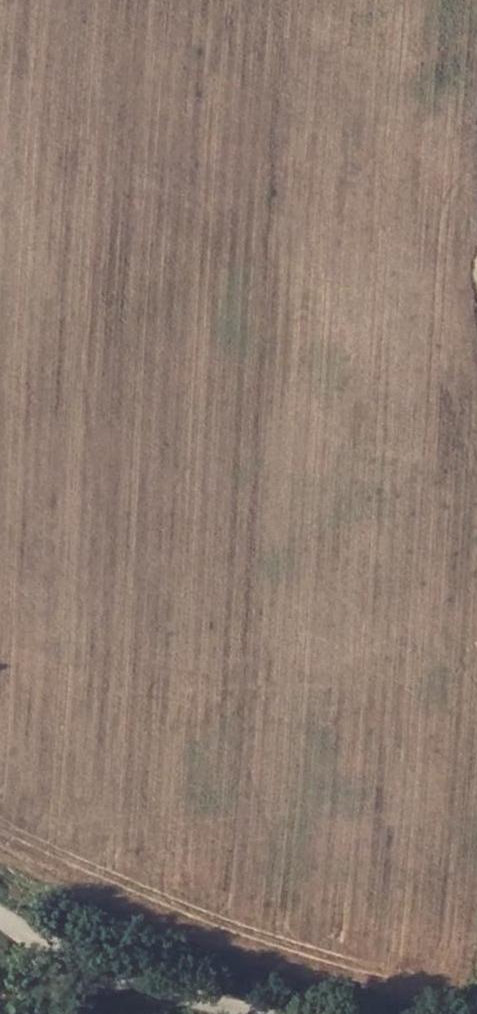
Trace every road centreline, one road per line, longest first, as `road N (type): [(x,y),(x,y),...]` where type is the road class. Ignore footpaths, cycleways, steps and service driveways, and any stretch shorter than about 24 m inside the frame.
road 1 (unclassified): [(0,914),(168,989),(263,1013)]

